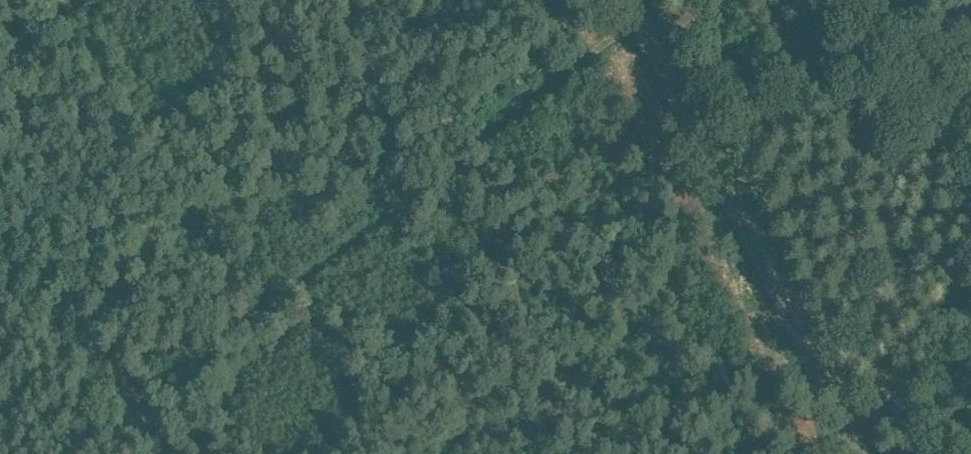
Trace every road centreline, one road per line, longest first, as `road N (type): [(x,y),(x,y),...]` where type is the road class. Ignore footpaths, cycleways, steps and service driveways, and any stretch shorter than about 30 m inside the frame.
road 1 (track): [(642,6),(65,453)]
road 2 (unclassified): [(855,453),(639,0)]
road 3 (track): [(824,453),(970,333)]

